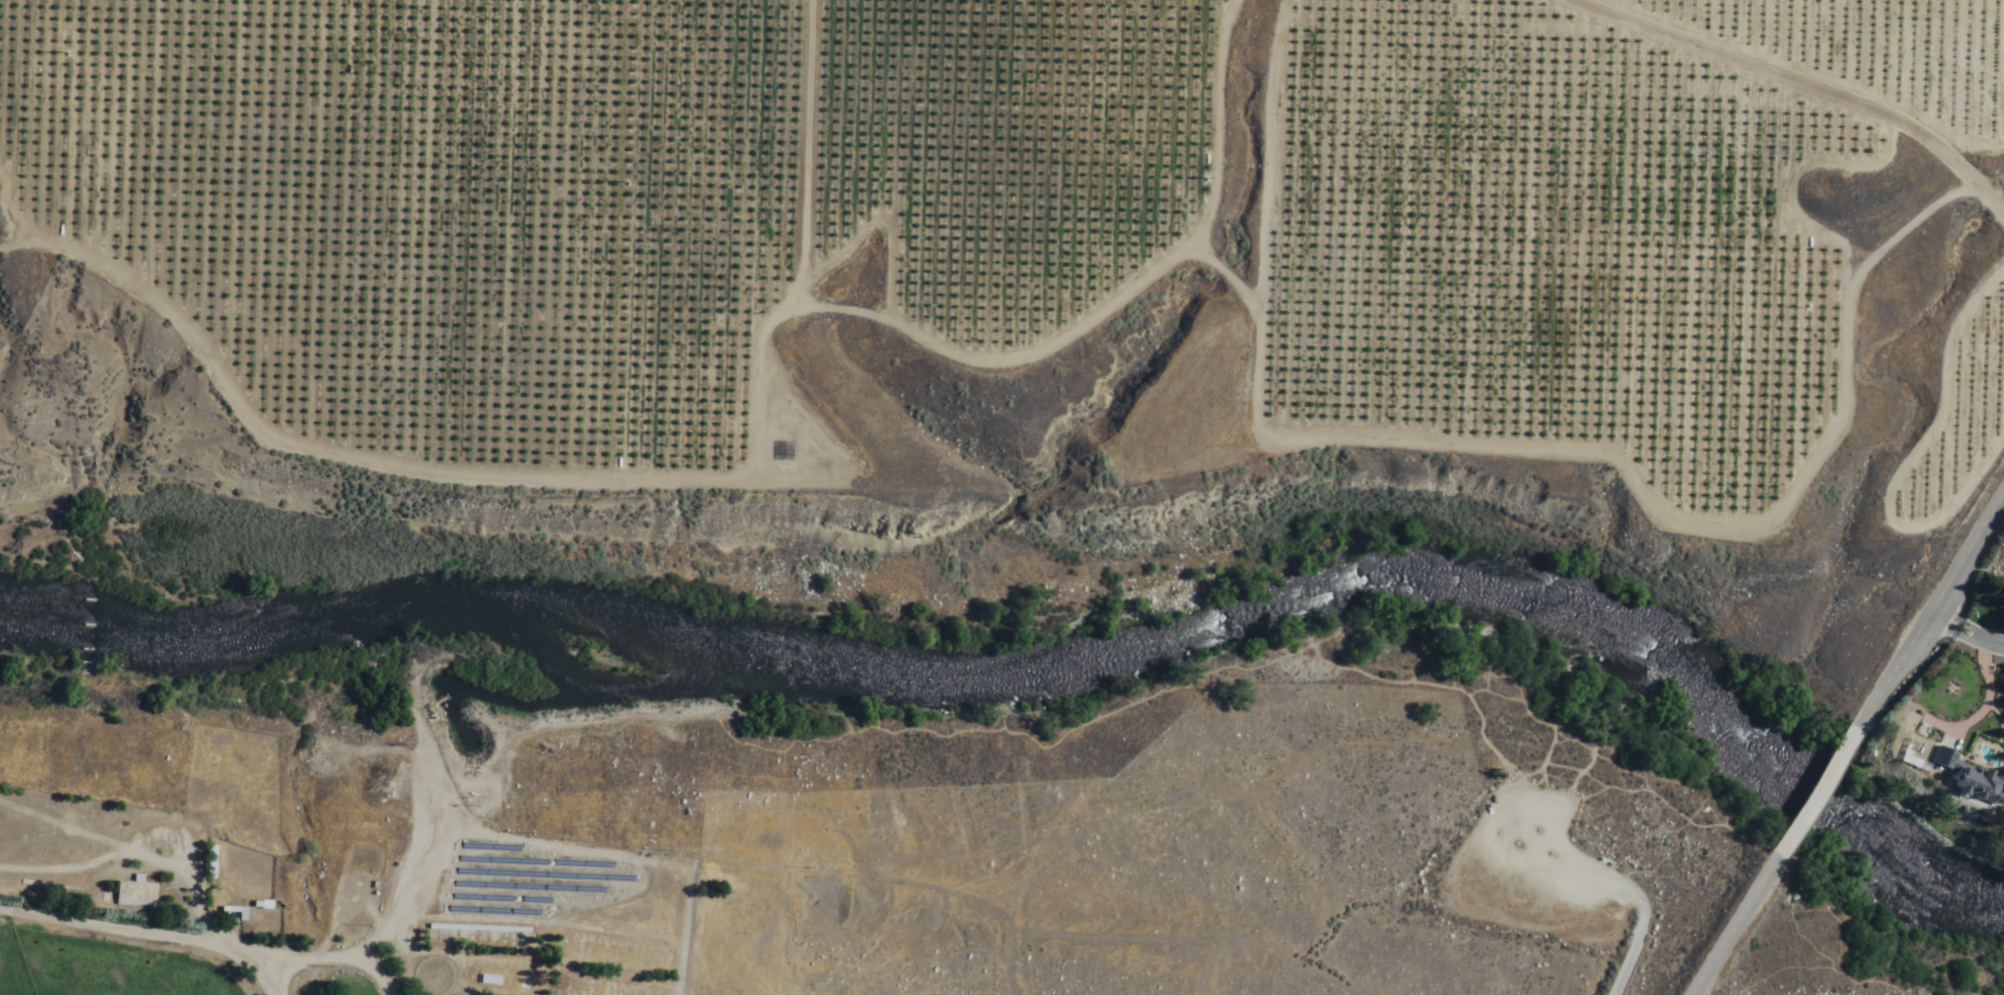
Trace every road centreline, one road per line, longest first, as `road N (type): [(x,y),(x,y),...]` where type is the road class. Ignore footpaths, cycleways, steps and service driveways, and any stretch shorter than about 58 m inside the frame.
road 1 (residential): [(2003,183),(1945,147),(1558,0)]
road 2 (track): [(0,912),(186,931),(291,959),(294,994)]

